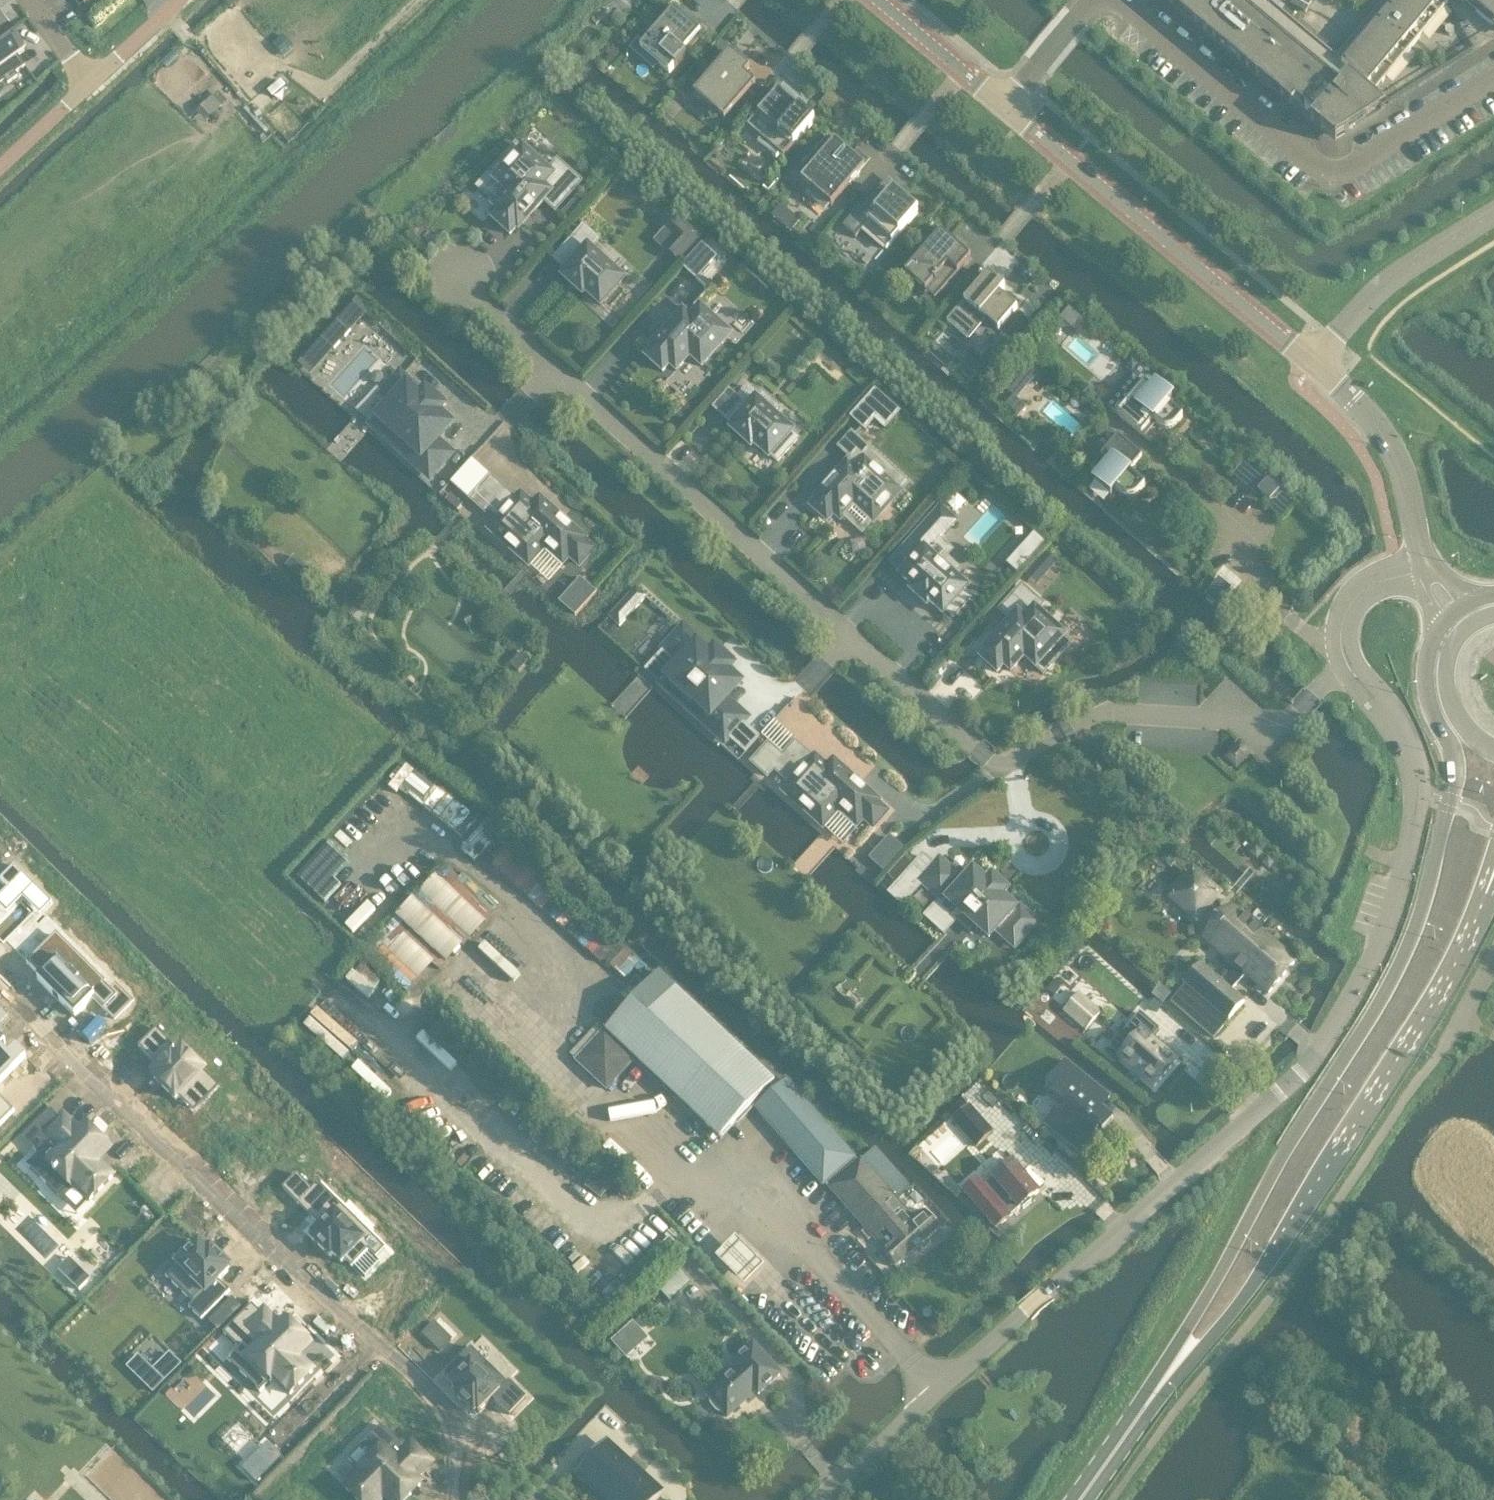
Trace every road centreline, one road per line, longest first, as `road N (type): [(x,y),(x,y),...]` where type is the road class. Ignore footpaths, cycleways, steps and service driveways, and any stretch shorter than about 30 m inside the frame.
road 1 (residential): [(455,279),(993,765),(1110,713),(1224,719),(1264,736),(1348,667)]
road 2 (unclassified): [(814,1499),(1240,1132),(1328,1033),(1403,878),(1418,789),(1400,733),(1348,667)]
road 3 (primary): [(1442,628),(1426,685),(1455,780),(1419,921),(1145,1409)]
road 4 (residential): [(12,999),(438,1403),(458,1435),(451,1499)]
road 5 (primary): [(1145,1409),(1276,1248),(1432,1006),(1480,911)]
road 6 (residential): [(1120,0),(1334,178),(1493,76)]
road 7 (unclassified): [(1005,110),(1315,364)]
road 8 (tertiary): [(1315,364),(1391,450),(1425,570)]
road 9 (tertiary): [(1493,214),(1413,265),(1315,364)]
road 10 (unclassified): [(876,0),(1005,110)]
road 11 (unclassified): [(1348,667),(1341,631),(1356,598),(1425,570)]
road 12 (unclassified): [(1005,110),(1094,0)]
road 13 (unclassified): [(91,85),(182,0)]
road 14 (unclassified): [(0,169),(91,85)]

